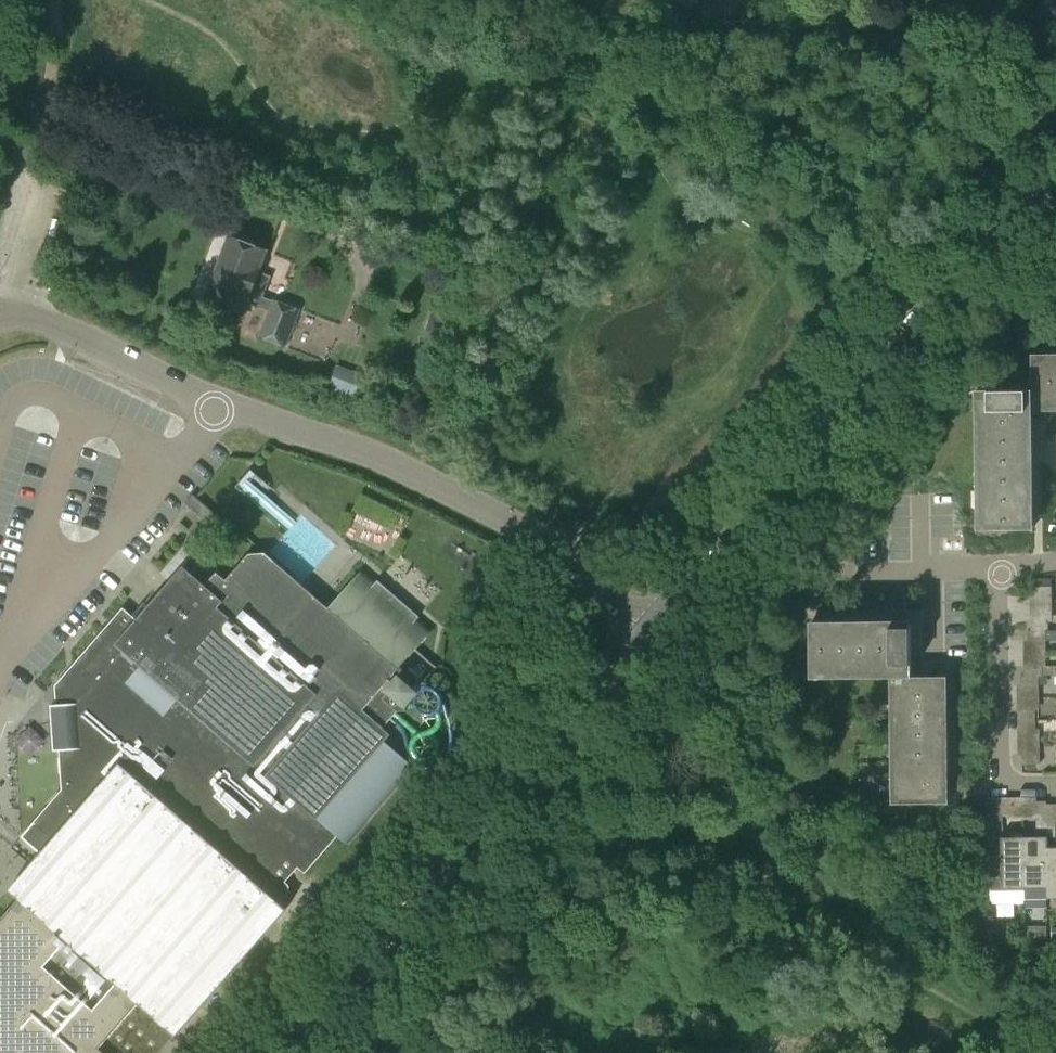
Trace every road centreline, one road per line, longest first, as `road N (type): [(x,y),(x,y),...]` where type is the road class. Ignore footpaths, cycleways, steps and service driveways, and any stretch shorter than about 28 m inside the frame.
road 1 (tertiary): [(0,311),(62,329),(219,405),(379,457),(455,493),(553,552),(648,636)]
road 2 (tertiary): [(648,636),(949,293),(1055,201)]
road 3 (tertiary): [(311,1026),(648,636)]
road 4 (residential): [(1055,784),(1015,784),(1000,772),(998,570),(1055,562)]
road 5 (residential): [(29,0),(0,125)]

